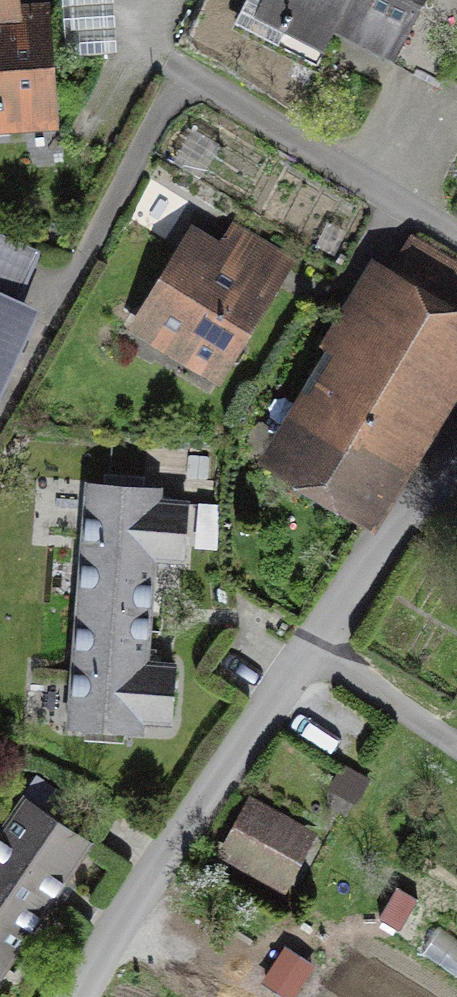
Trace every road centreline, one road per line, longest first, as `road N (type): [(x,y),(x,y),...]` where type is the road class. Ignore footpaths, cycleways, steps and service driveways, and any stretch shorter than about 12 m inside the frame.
road 1 (residential): [(456,469),(398,524),(79,996)]

